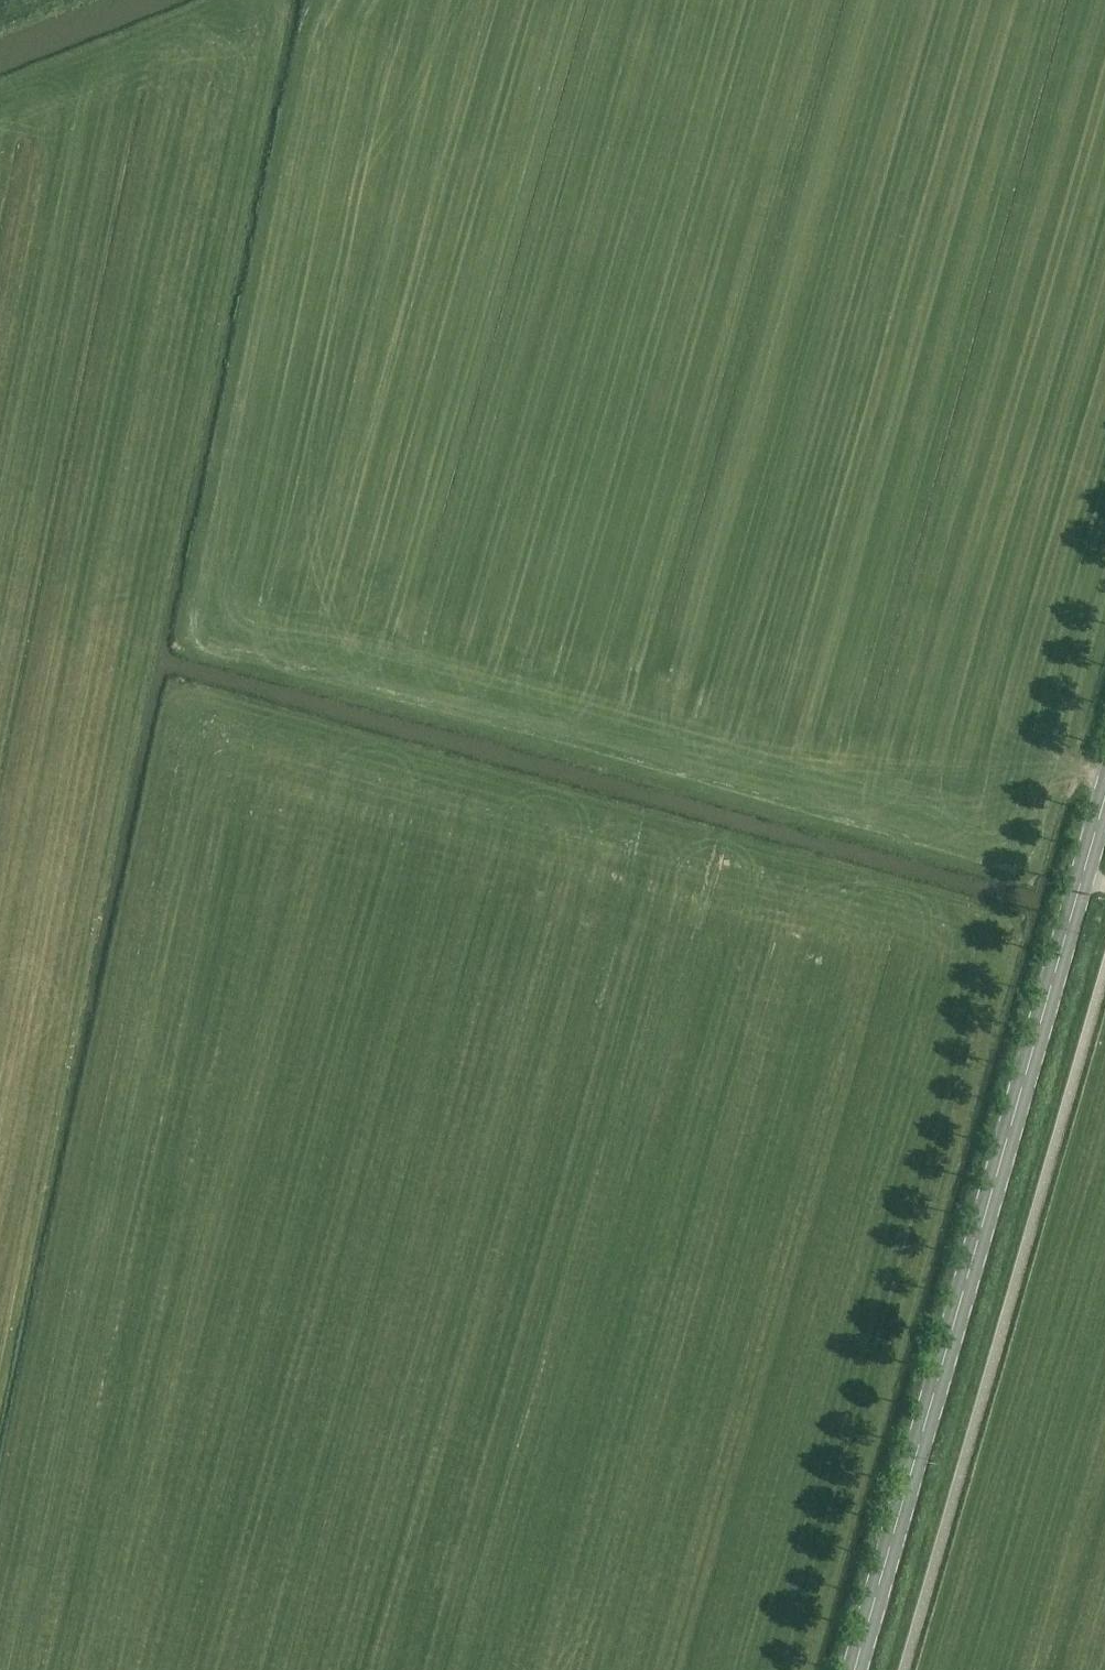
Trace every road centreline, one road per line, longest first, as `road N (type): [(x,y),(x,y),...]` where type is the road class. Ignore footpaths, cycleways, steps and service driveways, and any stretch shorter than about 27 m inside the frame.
road 1 (tertiary): [(858,1669),(1104,810)]

